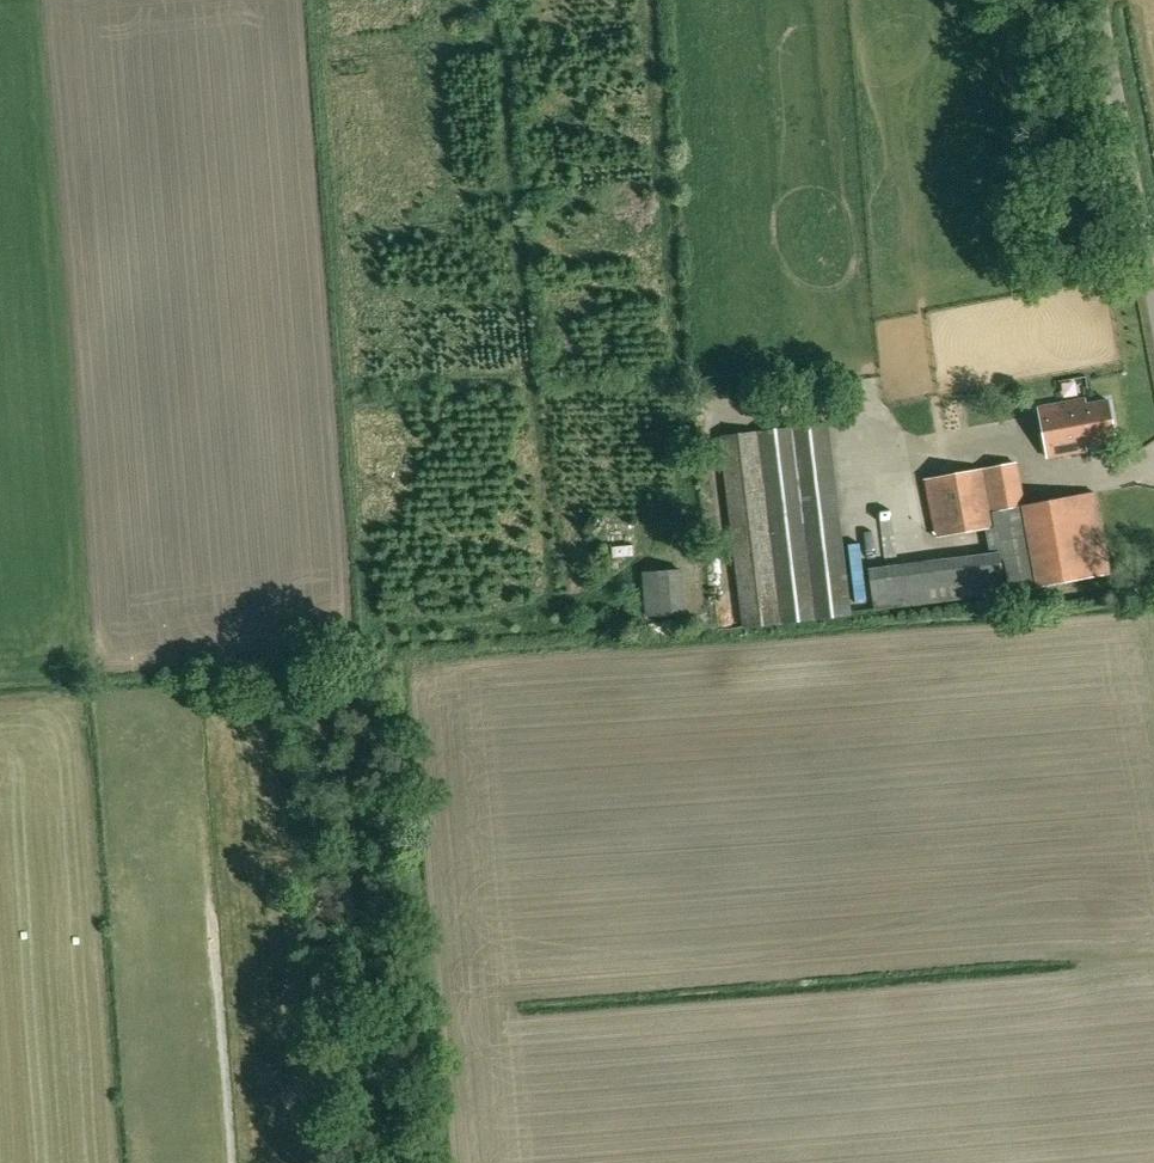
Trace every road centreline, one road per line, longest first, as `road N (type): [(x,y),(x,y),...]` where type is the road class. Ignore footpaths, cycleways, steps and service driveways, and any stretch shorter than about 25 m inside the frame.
road 1 (unclassified): [(1153,299),(1097,0)]

